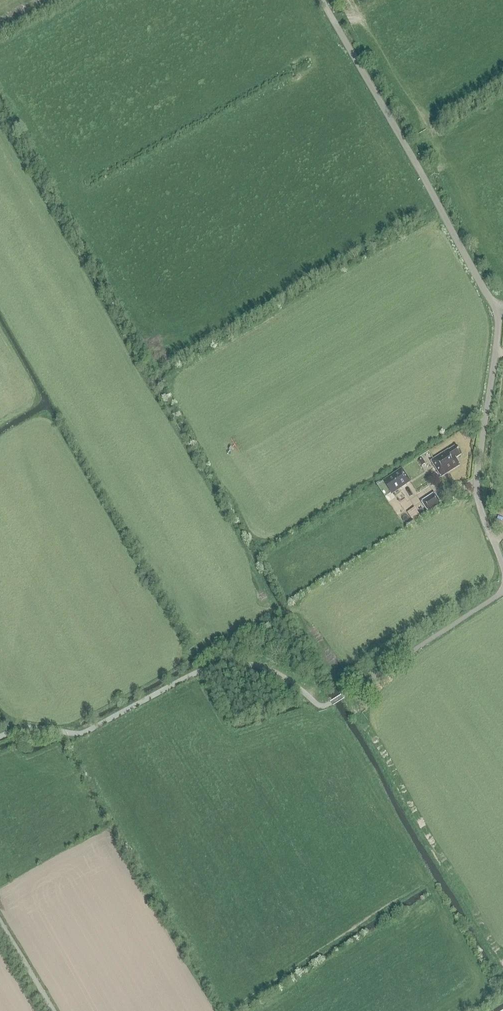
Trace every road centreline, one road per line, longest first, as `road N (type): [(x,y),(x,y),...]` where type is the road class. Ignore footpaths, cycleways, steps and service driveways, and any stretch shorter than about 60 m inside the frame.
road 1 (unclassified): [(496,311),(322,0)]
road 2 (unclassified): [(502,567),(476,488),(496,311)]

